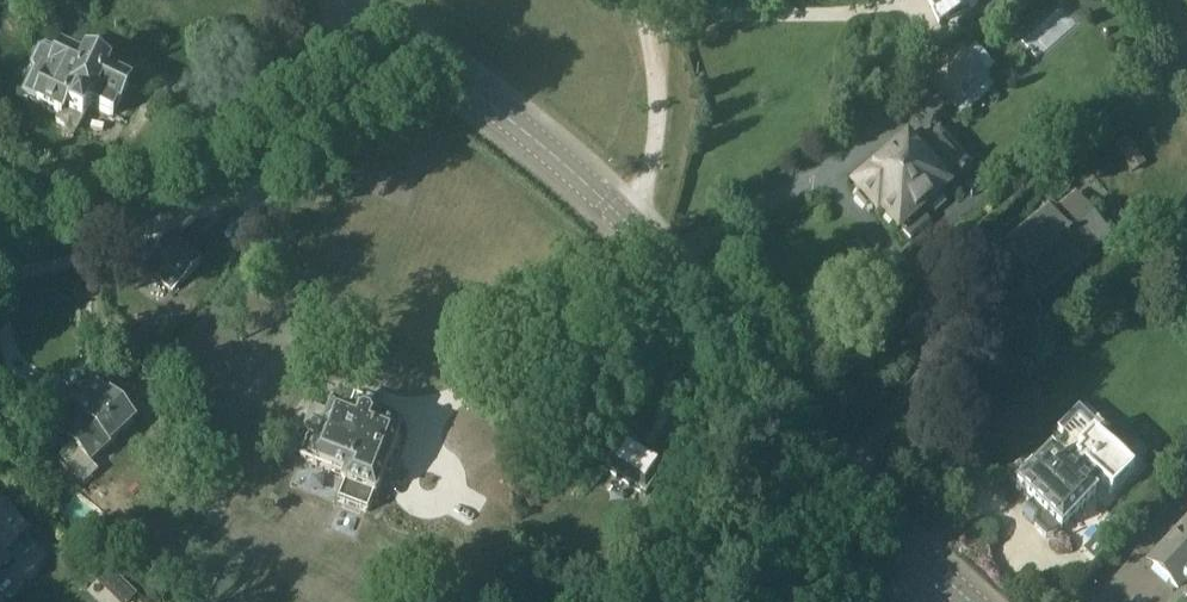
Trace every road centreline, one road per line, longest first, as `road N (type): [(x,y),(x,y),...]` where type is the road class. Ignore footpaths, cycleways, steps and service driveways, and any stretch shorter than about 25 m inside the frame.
road 1 (unclassified): [(301,335),(344,382),(419,404),(678,283)]
road 2 (tertiary): [(638,234),(430,62),(335,0)]
road 3 (tertiary): [(921,561),(678,283)]
road 4 (unclassified): [(301,335),(156,386),(102,342),(92,242)]
road 5 (residential): [(638,234),(657,88),(634,0)]
road 6 (unclassified): [(301,335),(259,175)]

